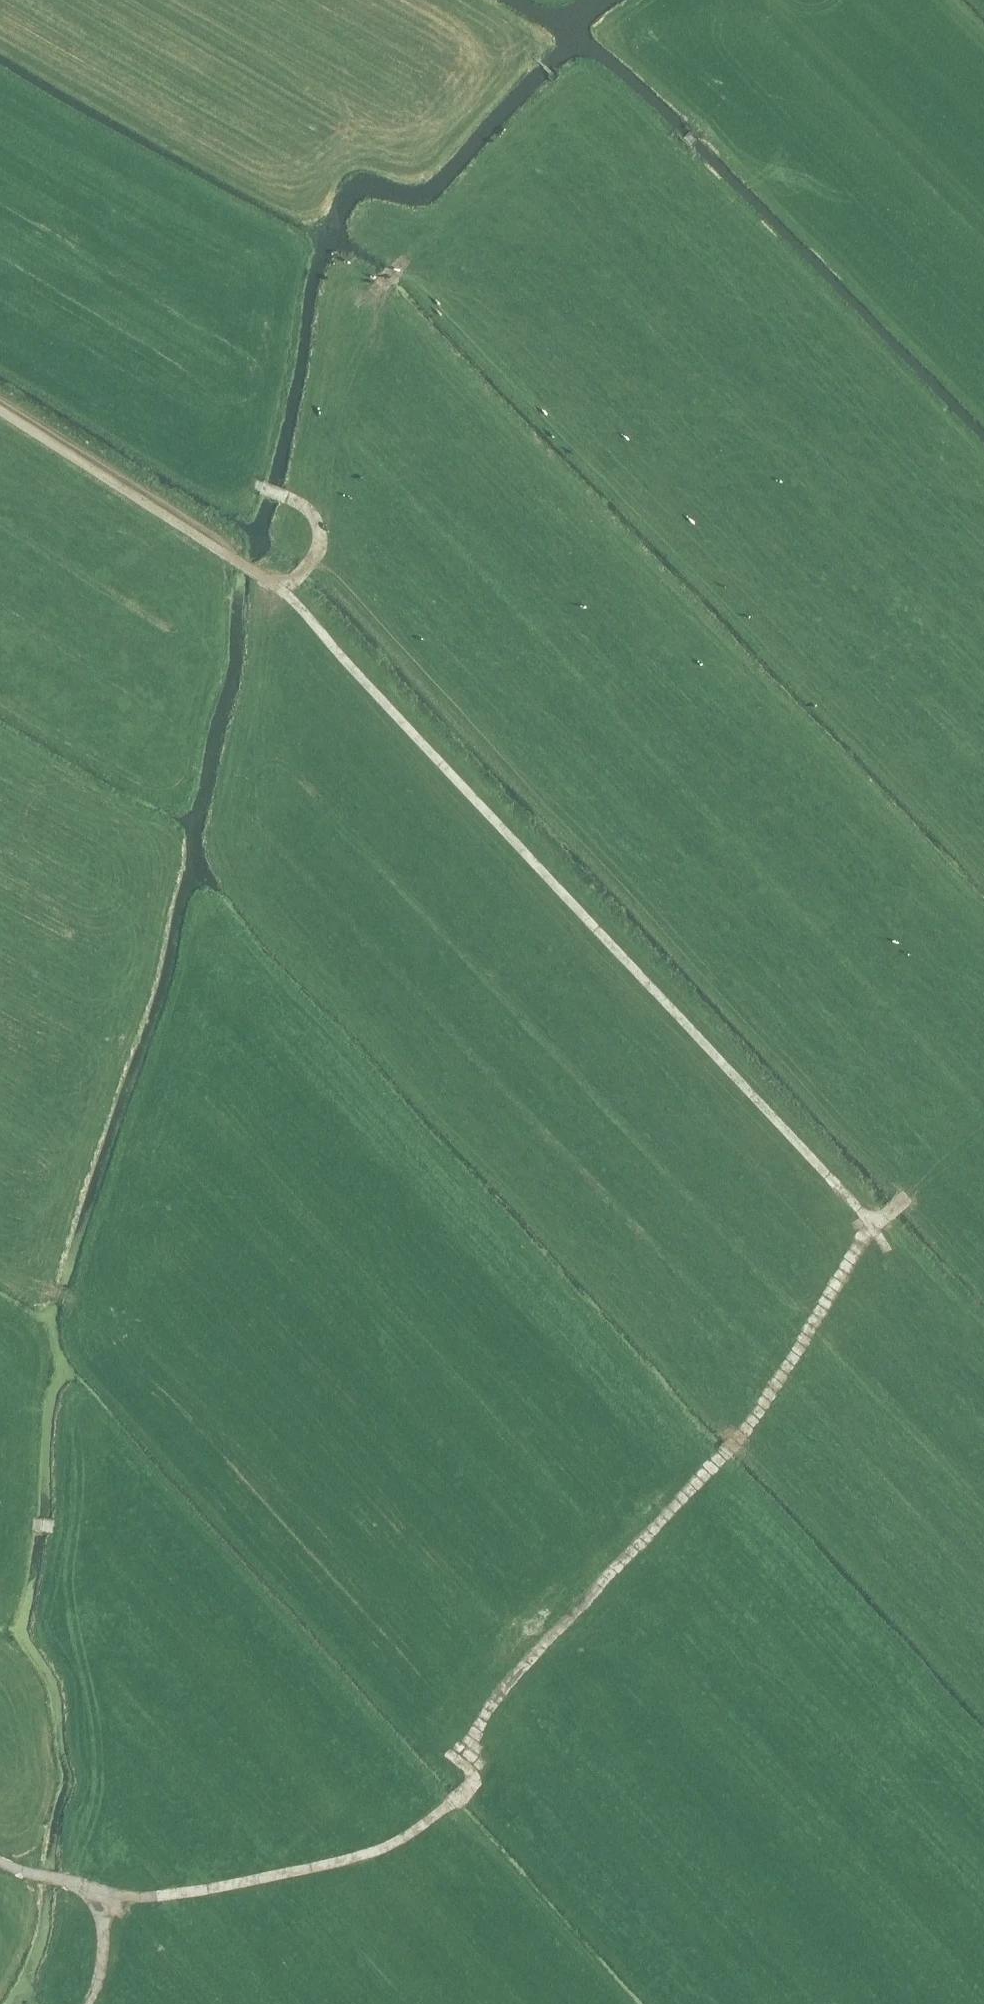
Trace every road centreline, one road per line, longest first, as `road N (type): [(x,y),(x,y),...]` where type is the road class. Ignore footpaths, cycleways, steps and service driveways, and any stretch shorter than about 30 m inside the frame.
road 1 (track): [(983,1127),(871,1224),(285,591),(0,407)]
road 2 (track): [(108,1903),(385,1848),(452,1804),(472,1784),(474,1731),(509,1680),(728,1454),(871,1224),(895,1254)]
road 3 (track): [(313,516),(372,292),(578,100)]
road 4 (track): [(556,80),(675,156),(698,130),(766,0)]
road 5 (track): [(0,1860),(108,1903),(104,1954),(88,2003)]
road 6 (track): [(285,591),(315,557),(320,530),(290,497),(256,483)]
road 7 (track): [(537,59),(426,0)]

